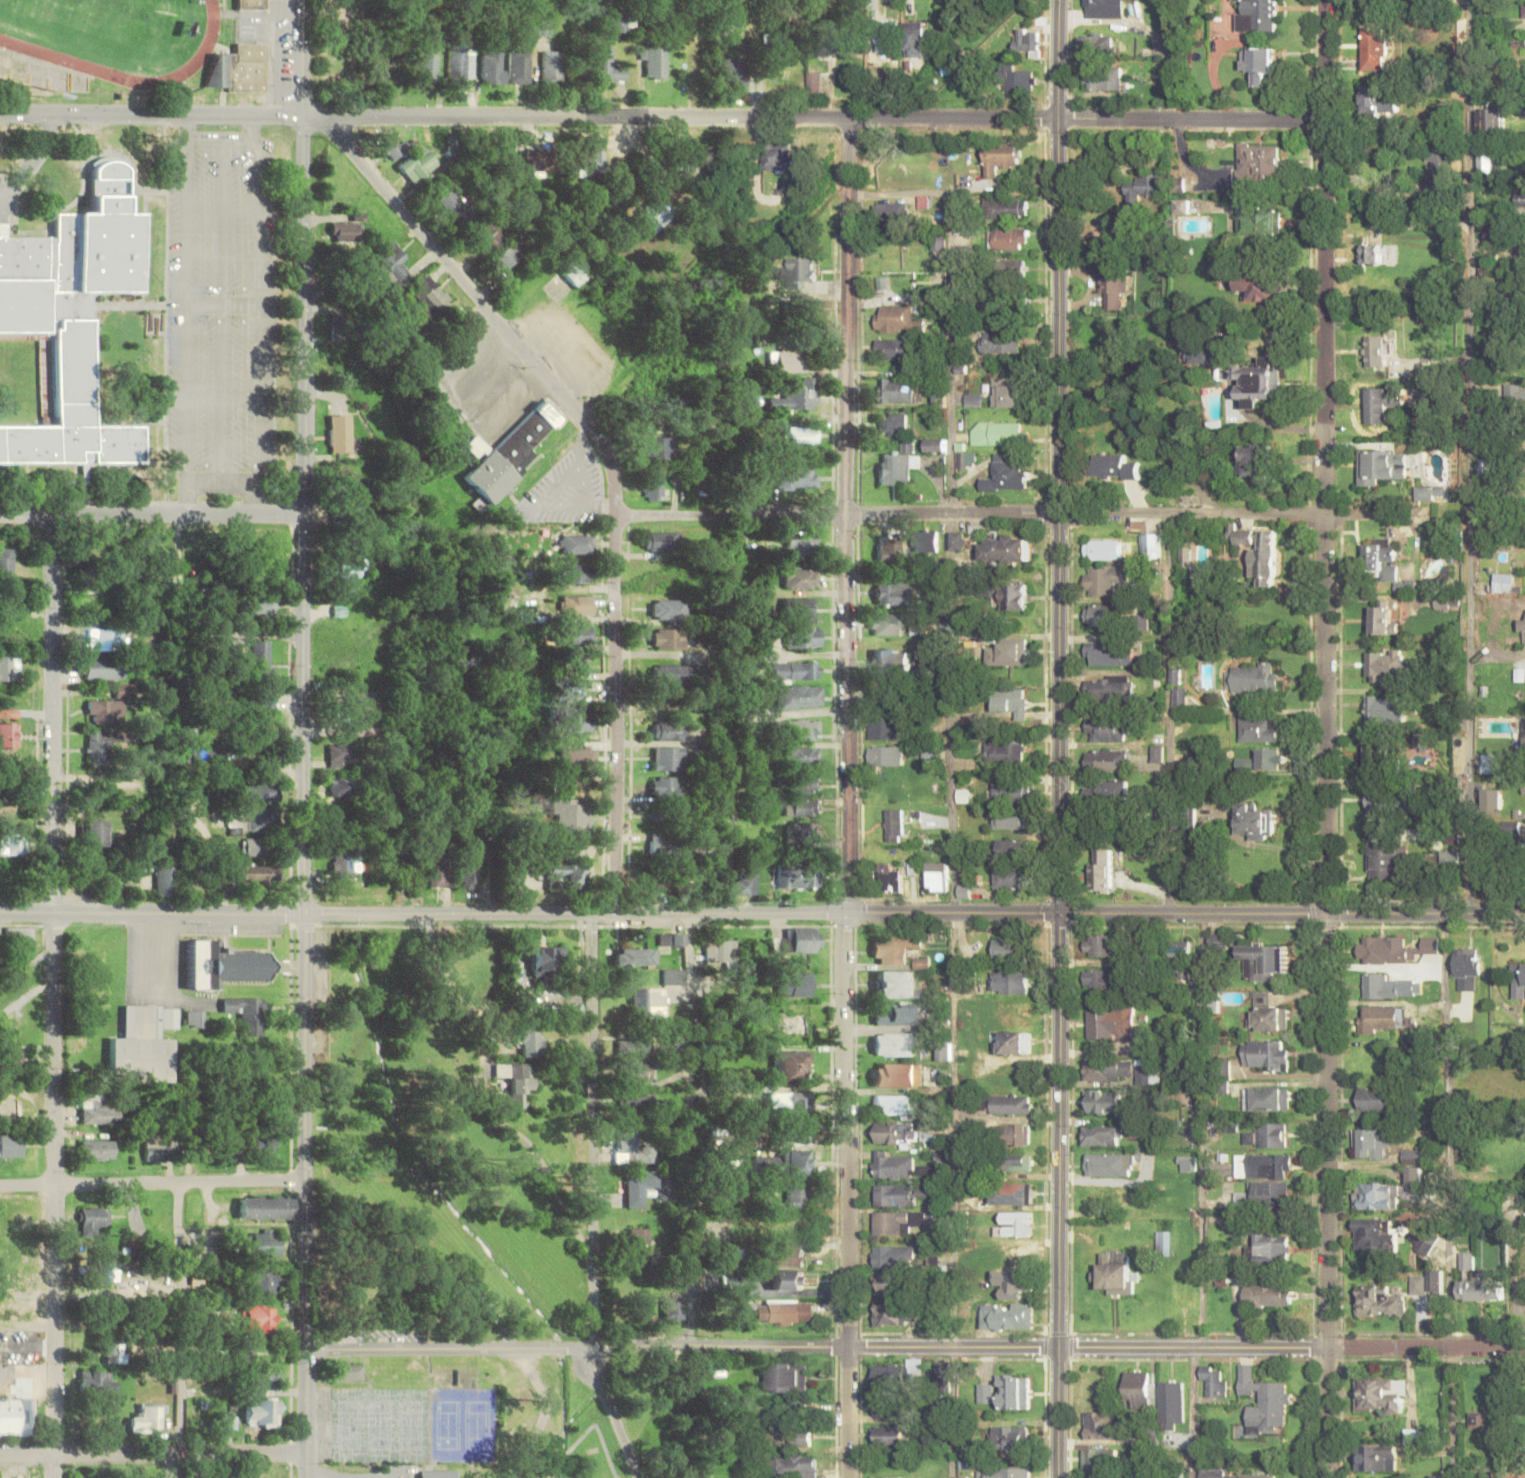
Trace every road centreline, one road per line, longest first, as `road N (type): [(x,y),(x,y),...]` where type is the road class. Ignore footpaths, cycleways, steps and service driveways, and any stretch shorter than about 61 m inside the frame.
road 1 (residential): [(1328,1477),(1324,0)]
road 2 (tertiary): [(1058,1477),(1058,0)]
road 3 (residential): [(847,1477),(845,120)]
road 4 (residential): [(307,1352),(1524,1348)]
road 5 (tertiary): [(0,115),(1056,120)]
road 6 (residential): [(57,1477),(52,515)]
road 7 (residential): [(306,916),(306,0)]
road 8 (residential): [(619,915),(619,516),(610,456),(329,119)]
road 9 (tertiary): [(847,913),(0,914)]
road 10 (residential): [(619,516),(1323,514)]
road 11 (residential): [(640,1477),(597,1367),(597,915)]
road 12 (tertiary): [(307,1477),(306,916)]
road 13 (tertiary): [(1326,915),(847,913)]
road 14 (residential): [(307,1457),(0,1457)]
road 15 (residential): [(305,1180),(0,1186)]
road 16 (residential): [(305,515),(0,515)]
road 17 (residential): [(1056,120),(1324,122)]
road 18 (tertiary): [(1524,915),(1326,915)]

